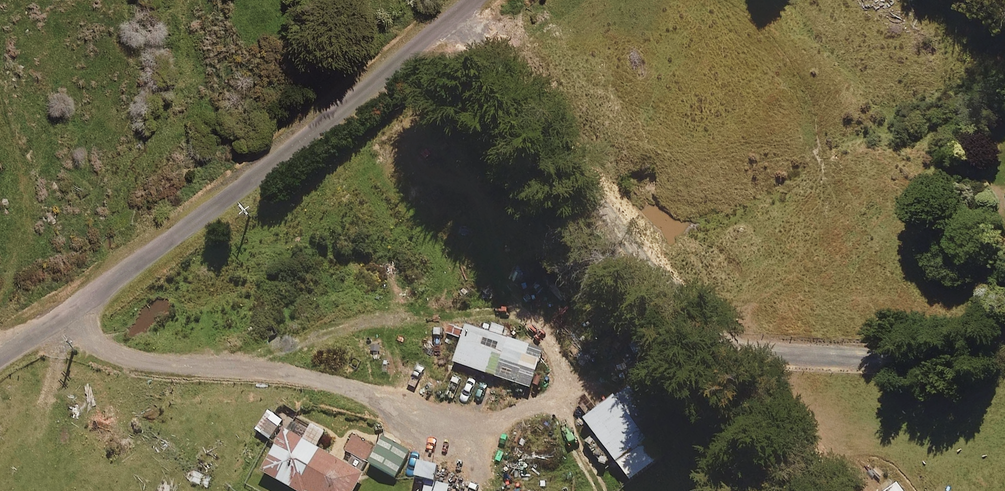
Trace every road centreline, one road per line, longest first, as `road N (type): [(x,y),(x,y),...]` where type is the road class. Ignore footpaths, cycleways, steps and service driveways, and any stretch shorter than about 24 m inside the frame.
road 1 (unclassified): [(462,0),(263,163),(0,353)]

